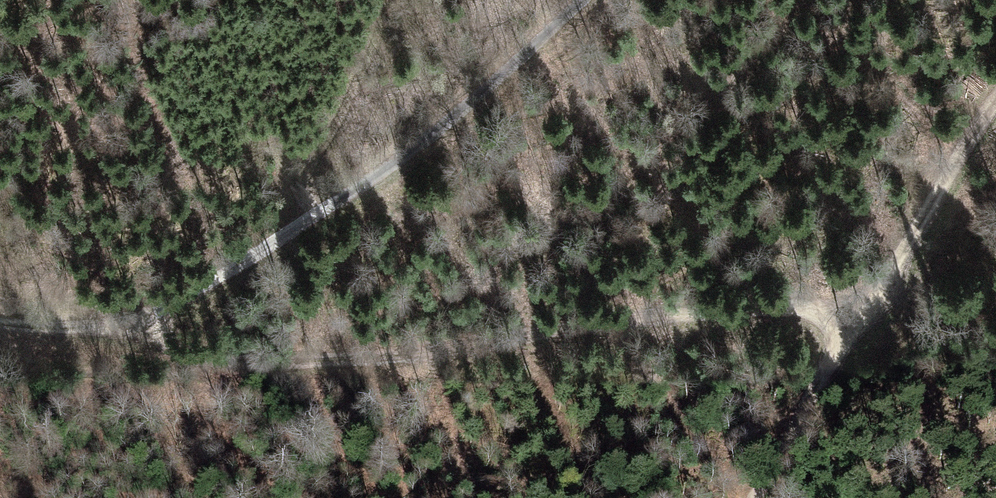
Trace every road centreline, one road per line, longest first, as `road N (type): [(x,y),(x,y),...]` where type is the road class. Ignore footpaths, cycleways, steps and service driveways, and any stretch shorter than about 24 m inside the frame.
road 1 (track): [(122,333),(202,362),(303,365),(418,358),(662,314),(765,318),(843,342)]
road 2 (track): [(0,329),(60,341),(122,333),(174,304),(430,141),(586,0)]
road 3 (track): [(995,95),(753,497)]
road 4 (track): [(381,0),(372,43),(315,155),(302,229)]

